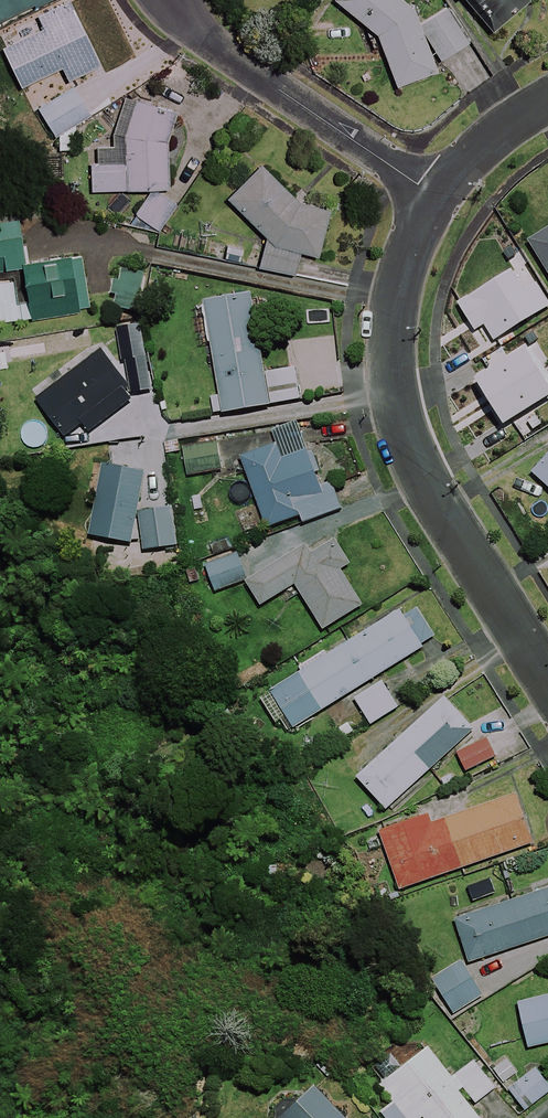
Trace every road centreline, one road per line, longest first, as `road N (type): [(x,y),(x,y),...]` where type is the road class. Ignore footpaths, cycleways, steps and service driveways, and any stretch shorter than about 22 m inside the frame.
road 1 (residential): [(435,197),(400,290),(392,346),(397,418),(425,477),(547,669)]
road 2 (residential): [(183,0),(192,21),(225,53),(435,197)]
road 3 (residential): [(547,103),(435,197)]

